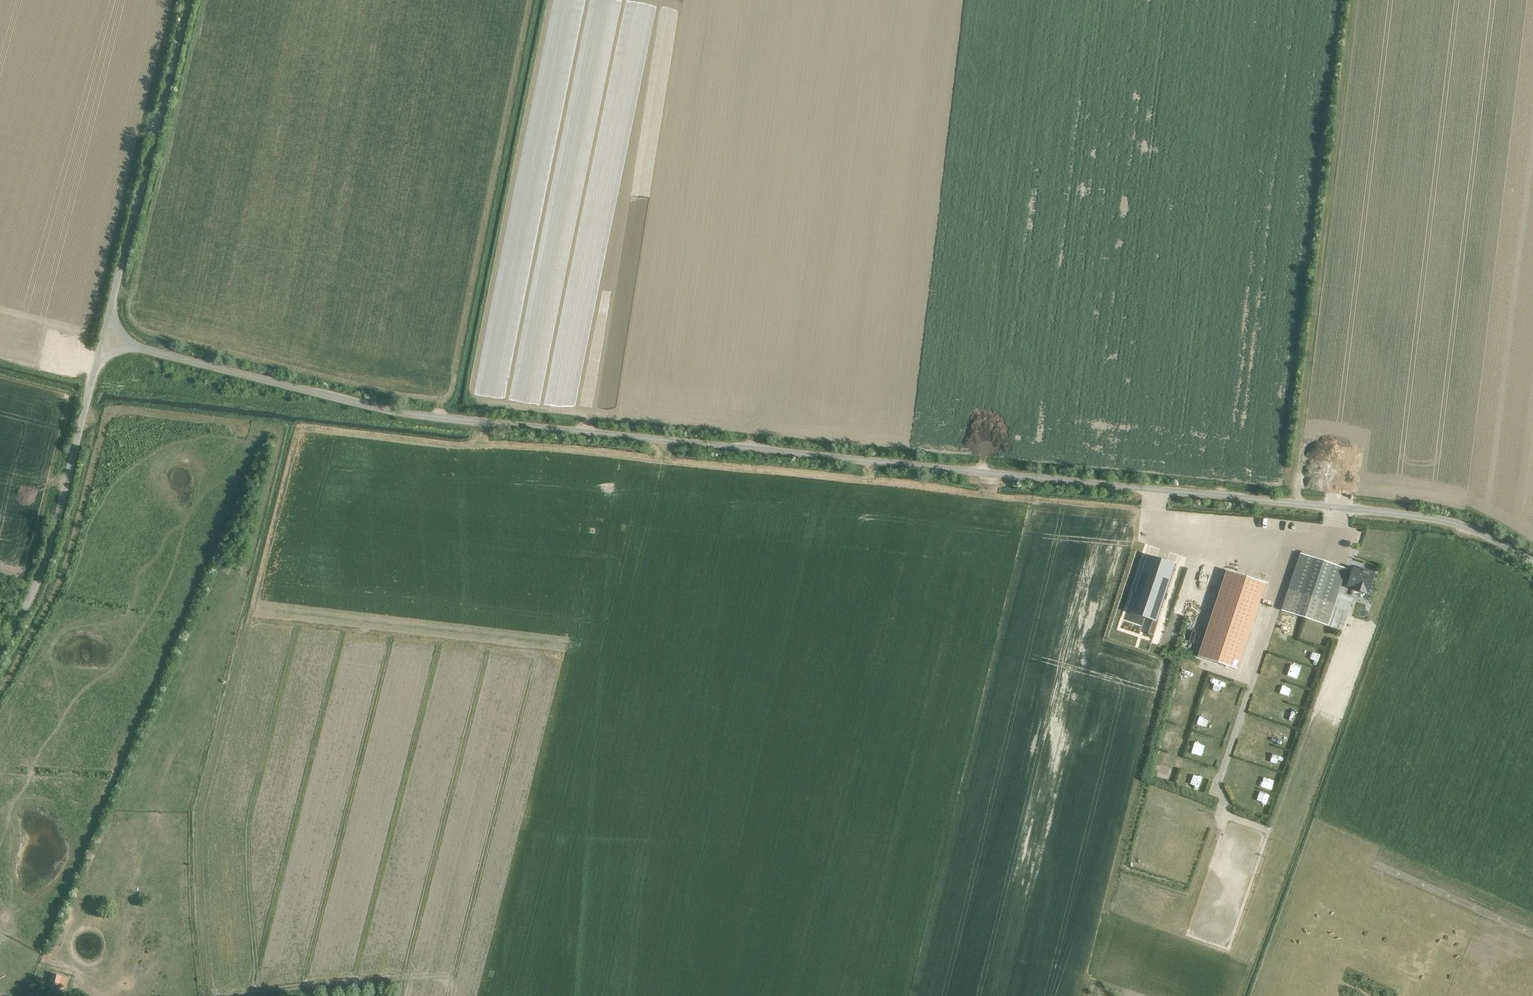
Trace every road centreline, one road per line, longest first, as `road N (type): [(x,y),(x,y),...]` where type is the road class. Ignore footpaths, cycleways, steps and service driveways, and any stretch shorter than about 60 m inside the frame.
road 1 (unclassified): [(1532,563),(1443,520),(527,431),(133,346)]
road 2 (track): [(1293,505),(1352,0)]
road 3 (unclassified): [(110,313),(188,0)]
road 4 (unclassified): [(0,654),(45,559),(98,359)]

